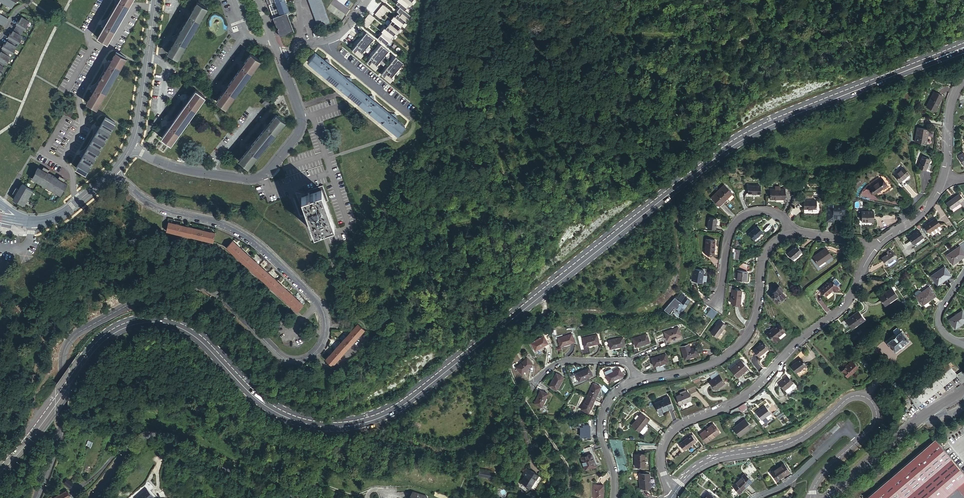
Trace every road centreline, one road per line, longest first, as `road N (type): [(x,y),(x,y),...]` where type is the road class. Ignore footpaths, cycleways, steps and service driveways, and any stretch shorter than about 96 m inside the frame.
road 1 (primary): [(959,48),(737,141),(380,416),(334,425),(297,419),(259,398),(189,330),(139,321),(97,345),(0,470)]
road 2 (tertiary): [(38,497),(56,455),(60,361),(77,333),(170,288),(218,298),(292,360),(312,355),(325,333),(319,303),(254,241),(147,201),(112,173)]
road 3 (residential): [(671,496),(659,457),(672,430),(748,393),(841,310),(876,246)]
road 4 (track): [(595,251),(511,348),(518,388),(569,468),(564,497)]
road 5 (tertiary): [(856,442),(876,418),(864,396),(847,400),(801,436),(695,467),(671,496)]
road 6 (residential): [(131,147),(190,170),(266,174),(301,123),(279,56)]
road 7 (residential): [(792,233),(763,257),(754,322),(742,342),(715,364),(636,381)]
road 8 (tertiary): [(280,497),(259,494),(160,435),(138,439),(88,497)]
road 9 (tertiary): [(963,388),(827,497)]
road 10 (residential): [(792,233),(775,213),(741,218),(729,235),(716,307)]
road 11 (tertiary): [(156,0),(131,147)]
road 12 (tertiary): [(112,173),(46,219),(24,220),(0,203)]
road 13 (residential): [(636,381),(603,410),(613,497)]
road 14 (residential): [(856,442),(845,430),(792,478),(753,497)]

